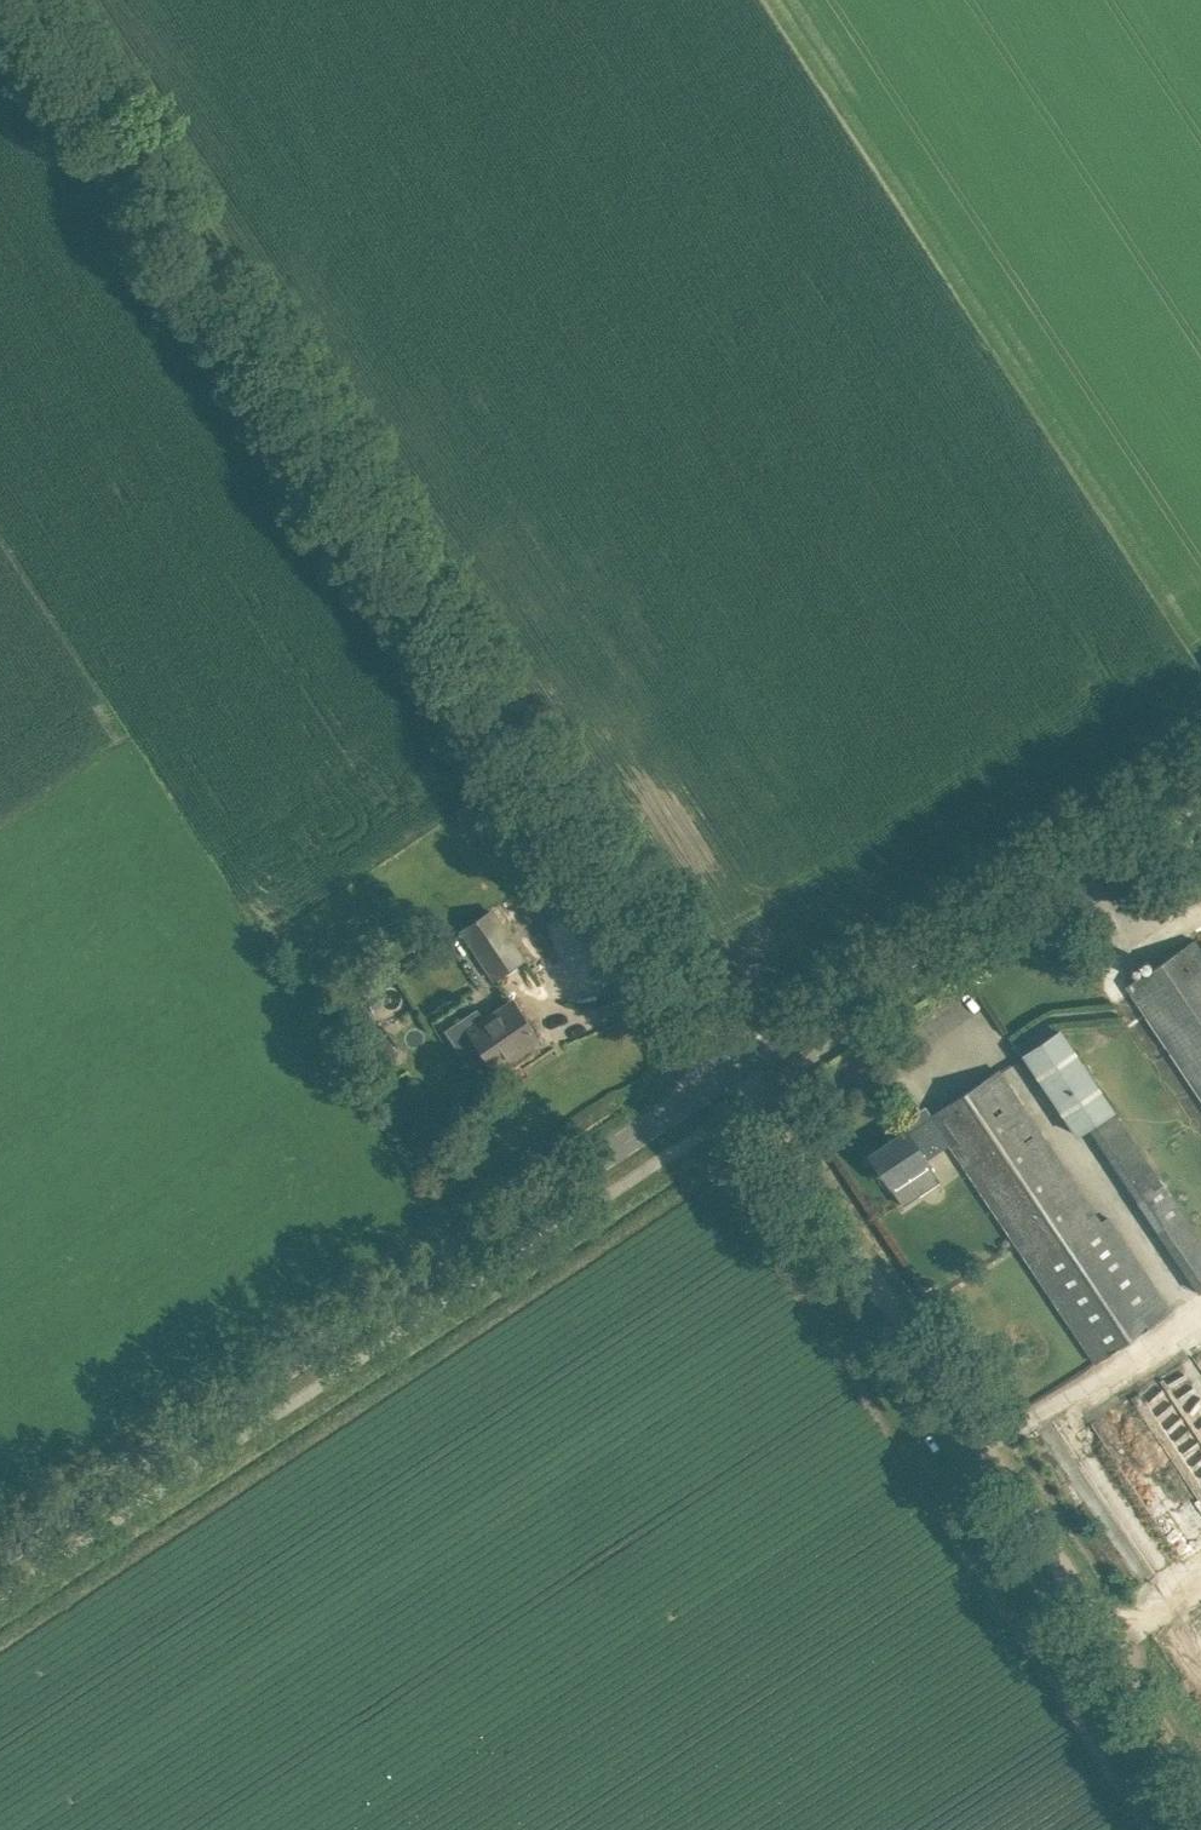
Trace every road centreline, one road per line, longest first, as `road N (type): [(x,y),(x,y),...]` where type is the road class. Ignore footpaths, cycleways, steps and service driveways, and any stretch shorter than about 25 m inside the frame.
road 1 (tertiary): [(731,1070),(28,0)]
road 2 (tertiary): [(0,1557),(731,1070)]
road 3 (track): [(748,1099),(1200,1802)]
road 4 (tertiary): [(731,1070),(1200,762)]

